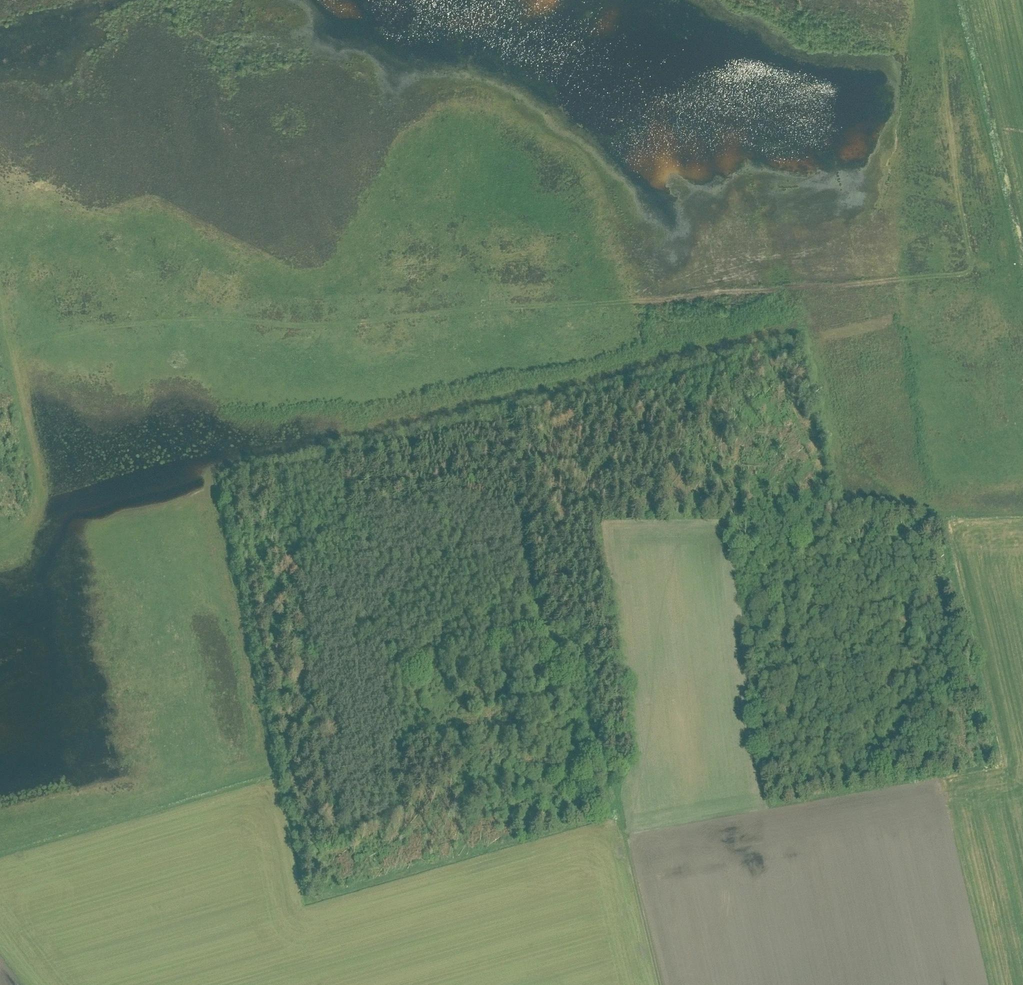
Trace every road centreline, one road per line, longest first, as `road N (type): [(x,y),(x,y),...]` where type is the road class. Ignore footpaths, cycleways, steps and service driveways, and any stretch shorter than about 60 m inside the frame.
road 1 (track): [(621,832),(658,984)]

